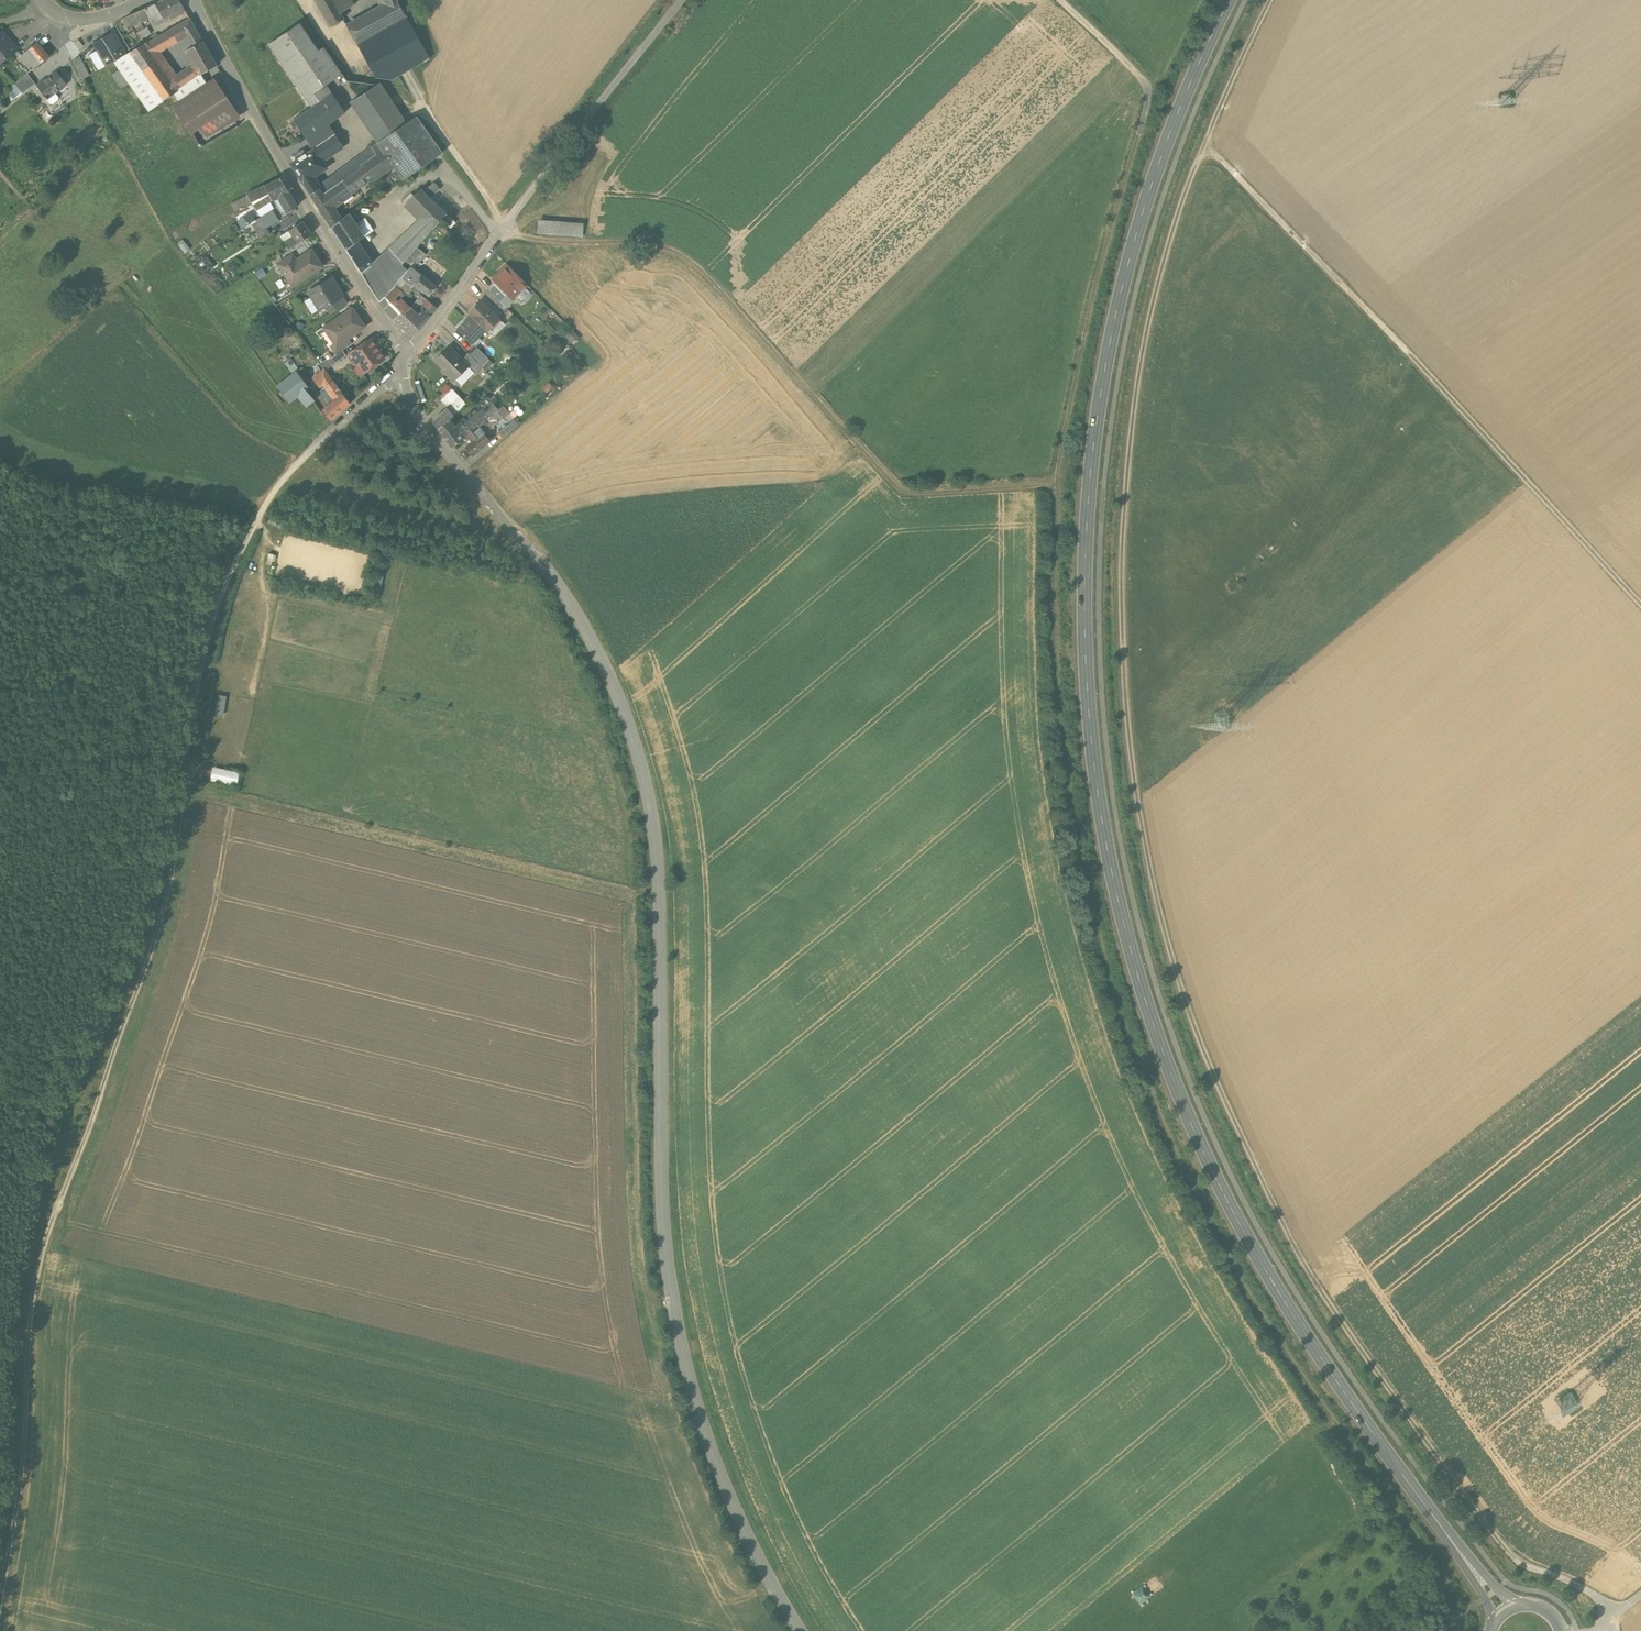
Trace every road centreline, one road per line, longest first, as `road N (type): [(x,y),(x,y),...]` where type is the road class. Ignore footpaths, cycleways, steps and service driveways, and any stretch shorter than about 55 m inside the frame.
road 1 (secondary): [(1458,1546),(1338,1382),(1201,1144),(1153,1026),(1105,834),(1087,653),(1093,448),(1135,245),(1170,137),(1230,0)]
road 2 (track): [(1614,1630),(1596,1596),(1511,1554),(1314,1276),(1209,1059),(1173,955),(1143,841),(1121,588),(1139,369),(1205,144)]
road 3 (track): [(1152,86),(1089,307),(1056,486),(1066,777),(1086,883),(1173,1140),(1237,1272),(1415,1533),(1460,1615)]
road 4 (unclassified): [(799,1630),(751,1546),(706,1438),(676,1323),(664,1234),(658,851),(639,753),(607,671),(559,584),(437,440),(400,376)]
road 5 (track): [(0,1606),(21,1494),(42,1253),(158,941),(212,627),(240,554),(294,465)]
road 6 (track): [(1272,0),(1205,144),(1640,604)]
road 7 (track): [(1056,486),(898,486),(689,263),(651,248),(500,233)]
road 8 (residential): [(411,357),(682,0)]
road 9 (residential): [(411,357),(260,127),(194,0)]
road 10 (residential): [(294,465),(400,376)]
road 11 (residential): [(1059,0),(1152,86)]

